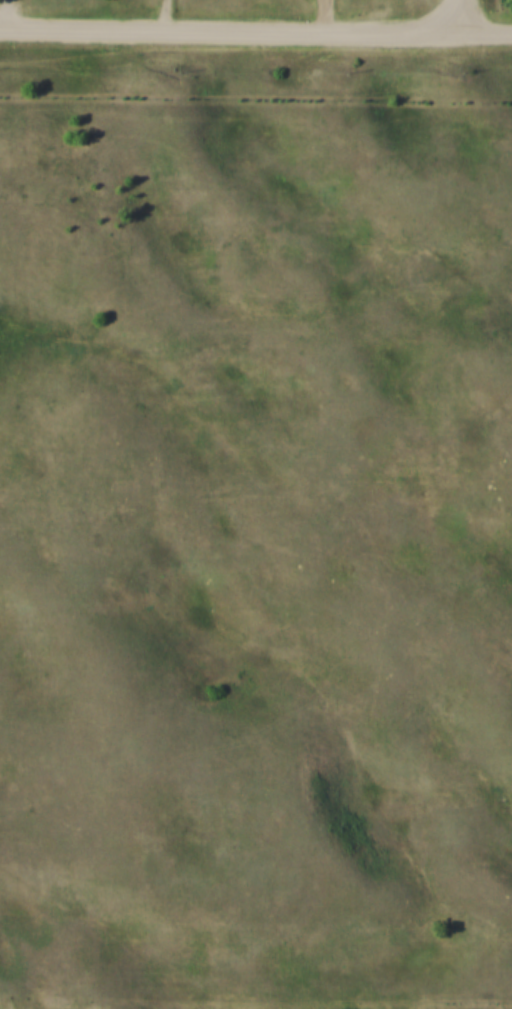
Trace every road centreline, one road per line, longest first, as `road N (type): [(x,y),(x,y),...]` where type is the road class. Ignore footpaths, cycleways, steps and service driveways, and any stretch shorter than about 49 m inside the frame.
road 1 (residential): [(0,30),(511,34)]

